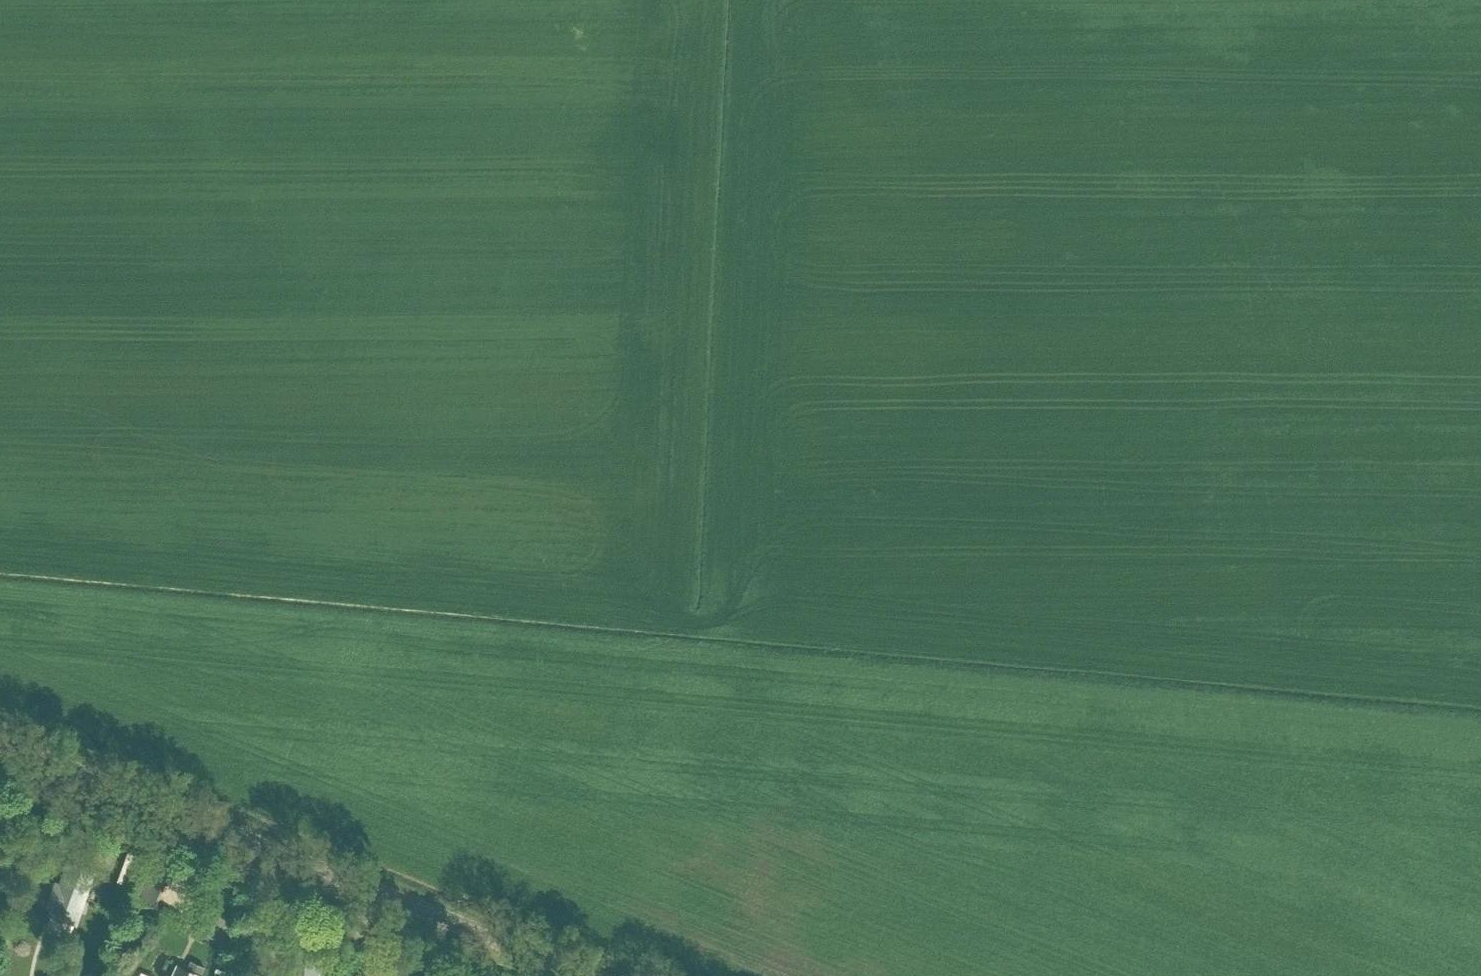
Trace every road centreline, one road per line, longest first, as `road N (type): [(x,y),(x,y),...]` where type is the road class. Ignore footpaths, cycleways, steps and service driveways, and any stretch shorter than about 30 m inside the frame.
road 1 (tertiary): [(594,975),(0,740)]

